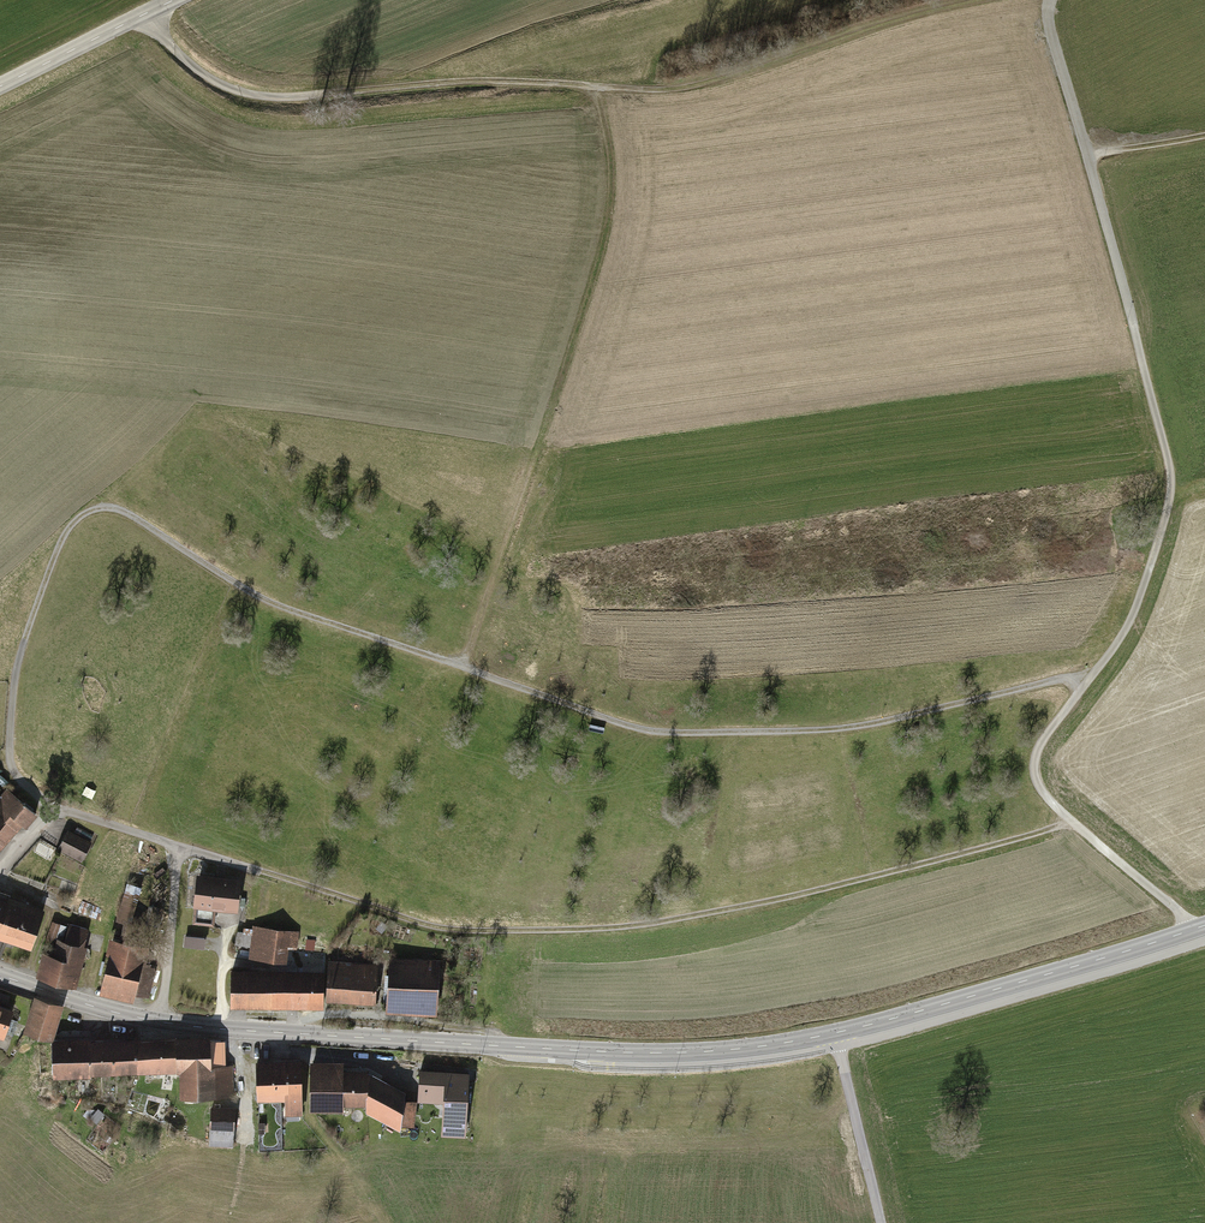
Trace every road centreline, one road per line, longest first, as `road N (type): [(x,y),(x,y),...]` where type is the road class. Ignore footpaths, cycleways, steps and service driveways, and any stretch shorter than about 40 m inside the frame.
road 1 (track): [(1083,691),(1069,679),(834,731),(665,735),(254,597),(136,519),(92,513),(57,552),(14,682),(13,771),(56,809)]
road 2 (track): [(56,809),(470,933),(639,926),(771,904),(1051,831),(1065,816)]
road 3 (track): [(150,15),(186,64),(241,96),(294,102),(461,85),(692,89),(987,0)]
road 4 (tertiary): [(836,1034),(661,1054),(270,1034),(138,1020),(0,977)]
road 5 (track): [(462,668),(611,226),(617,162),(610,92)]
road 6 (track): [(1083,691),(1124,640),(1173,489),(1086,154)]
road 7 (tertiary): [(1204,930),(836,1034)]
road 8 (track): [(1196,933),(1043,791),(1035,773),(1039,751),(1083,691)]
road 9 (tertiary): [(0,89),(182,0)]
road 10 (tertiary): [(882,1222),(836,1034)]
road 11 (track): [(1086,154),(1048,25),(1051,0)]
road 12 (track): [(1086,154),(1204,135)]

